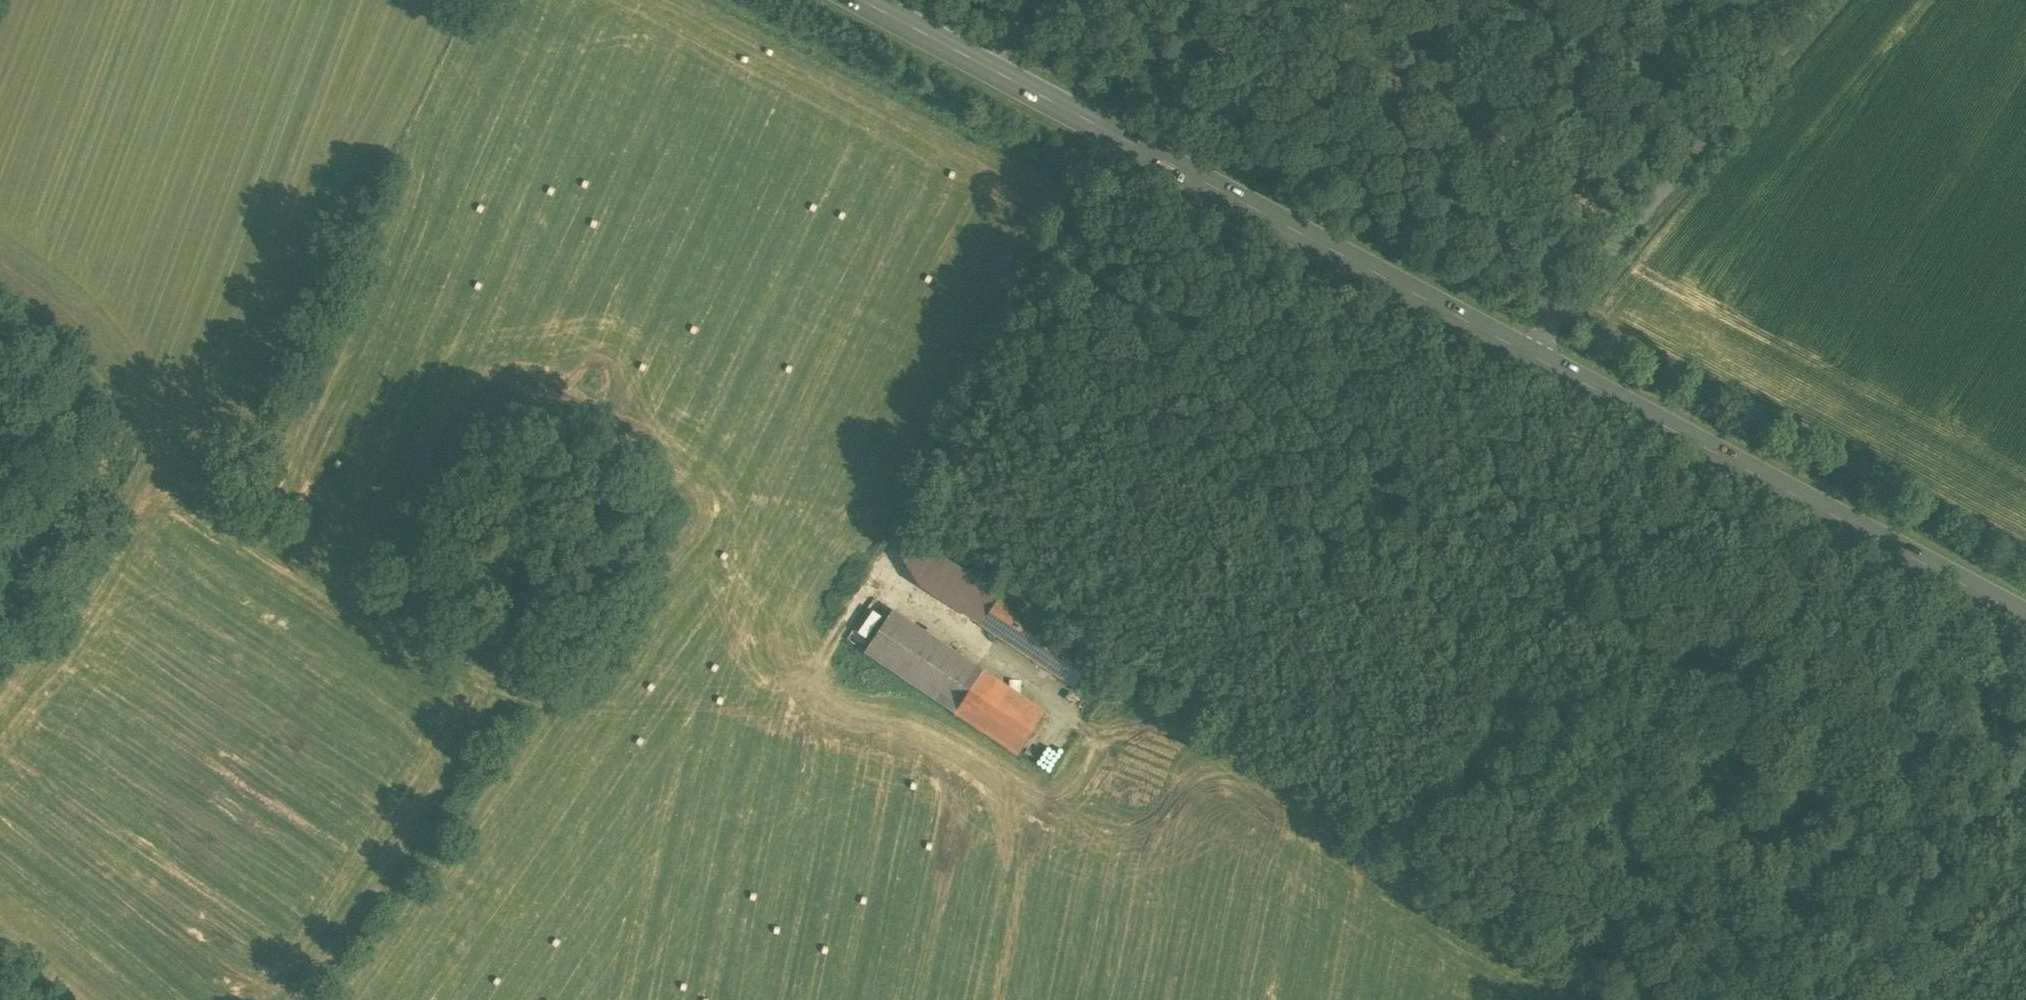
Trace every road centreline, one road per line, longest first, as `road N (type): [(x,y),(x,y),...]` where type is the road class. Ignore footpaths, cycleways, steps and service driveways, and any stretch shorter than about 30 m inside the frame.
road 1 (secondary): [(868,0),(2025,621)]

